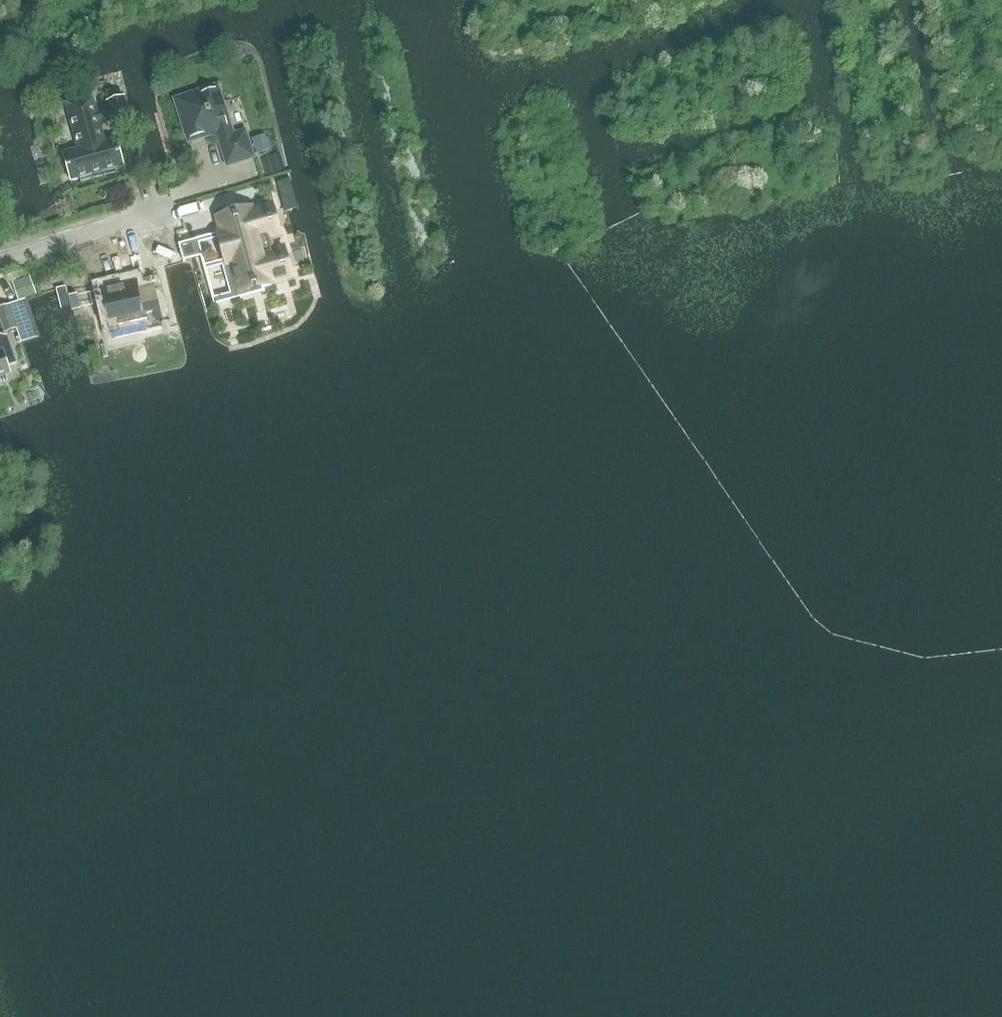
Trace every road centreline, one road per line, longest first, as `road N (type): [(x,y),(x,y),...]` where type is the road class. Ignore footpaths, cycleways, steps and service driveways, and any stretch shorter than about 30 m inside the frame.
road 1 (residential): [(0,262),(169,208)]

